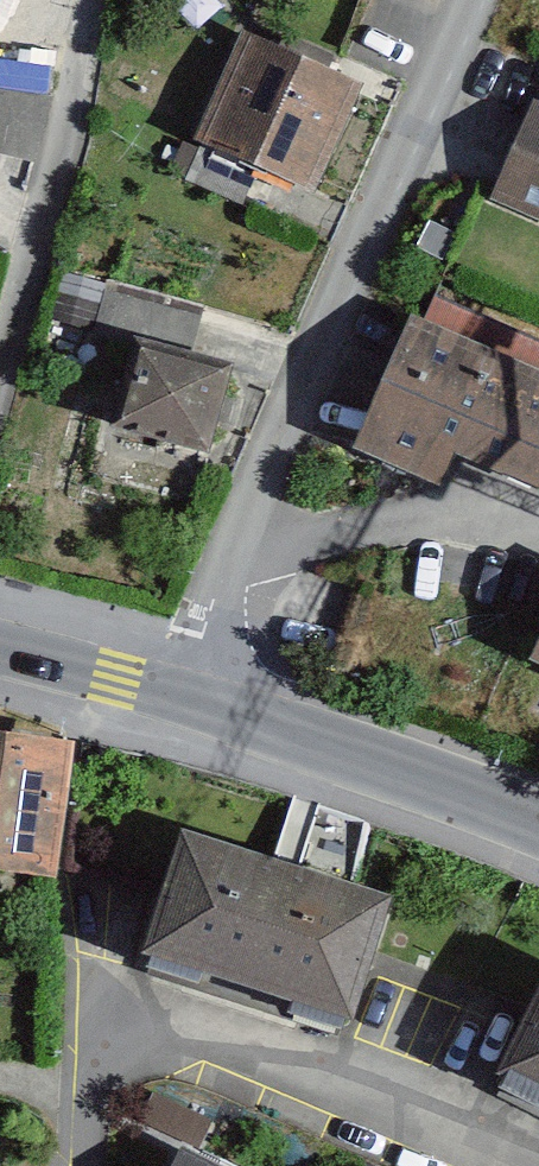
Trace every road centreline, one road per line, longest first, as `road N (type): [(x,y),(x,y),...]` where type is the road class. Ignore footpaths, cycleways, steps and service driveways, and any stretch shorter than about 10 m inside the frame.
road 1 (residential): [(474,0),(170,696)]
road 2 (tertiary): [(538,823),(170,696)]
road 3 (residential): [(85,0),(0,319)]
road 4 (residential): [(79,1165),(62,873)]
road 5 (tertiary): [(170,696),(0,648)]

